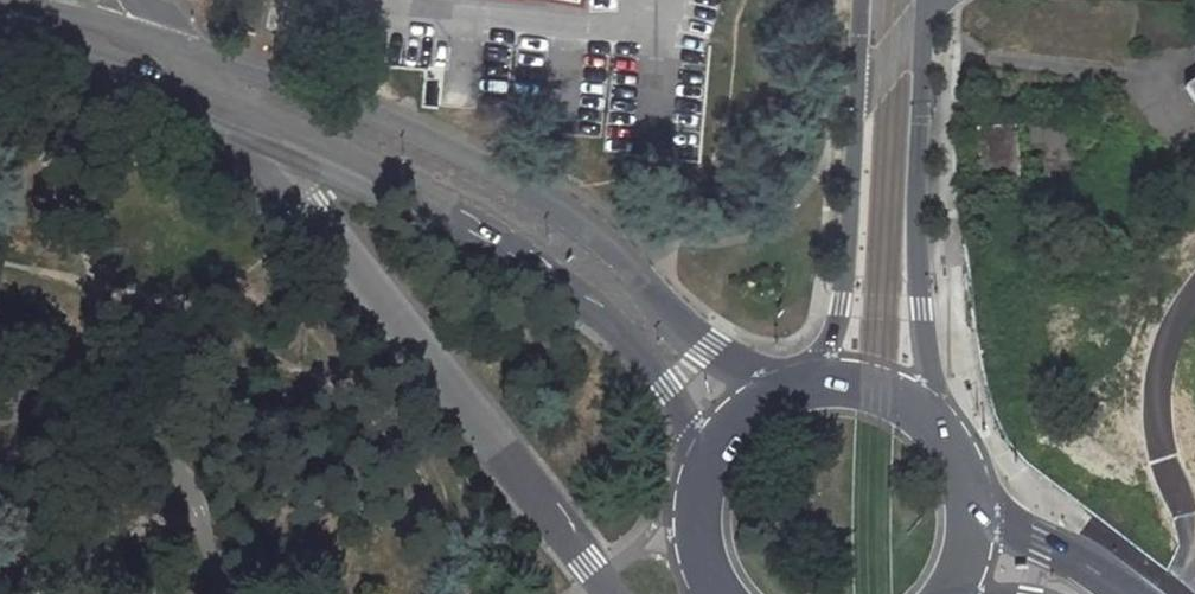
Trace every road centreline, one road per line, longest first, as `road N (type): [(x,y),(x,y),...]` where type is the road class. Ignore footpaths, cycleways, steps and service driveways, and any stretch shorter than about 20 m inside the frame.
road 1 (secondary): [(768,394),(705,347),(592,231),(514,179),(445,143),(182,47)]
road 2 (secondary): [(226,102),(432,194),(523,251),(653,367),(708,456)]
road 3 (secondary): [(924,407),(920,227),(930,7)]
road 4 (secondary): [(859,85),(843,305),(818,378)]
road 5 (secondary): [(0,29),(226,102)]
road 6 (secondary): [(1129,593),(976,504)]
road 7 (secondary): [(182,47),(26,0)]
road 8 (track): [(200,509),(68,593)]
road 9 (secondary): [(708,456),(694,498),(697,545),(717,593)]

